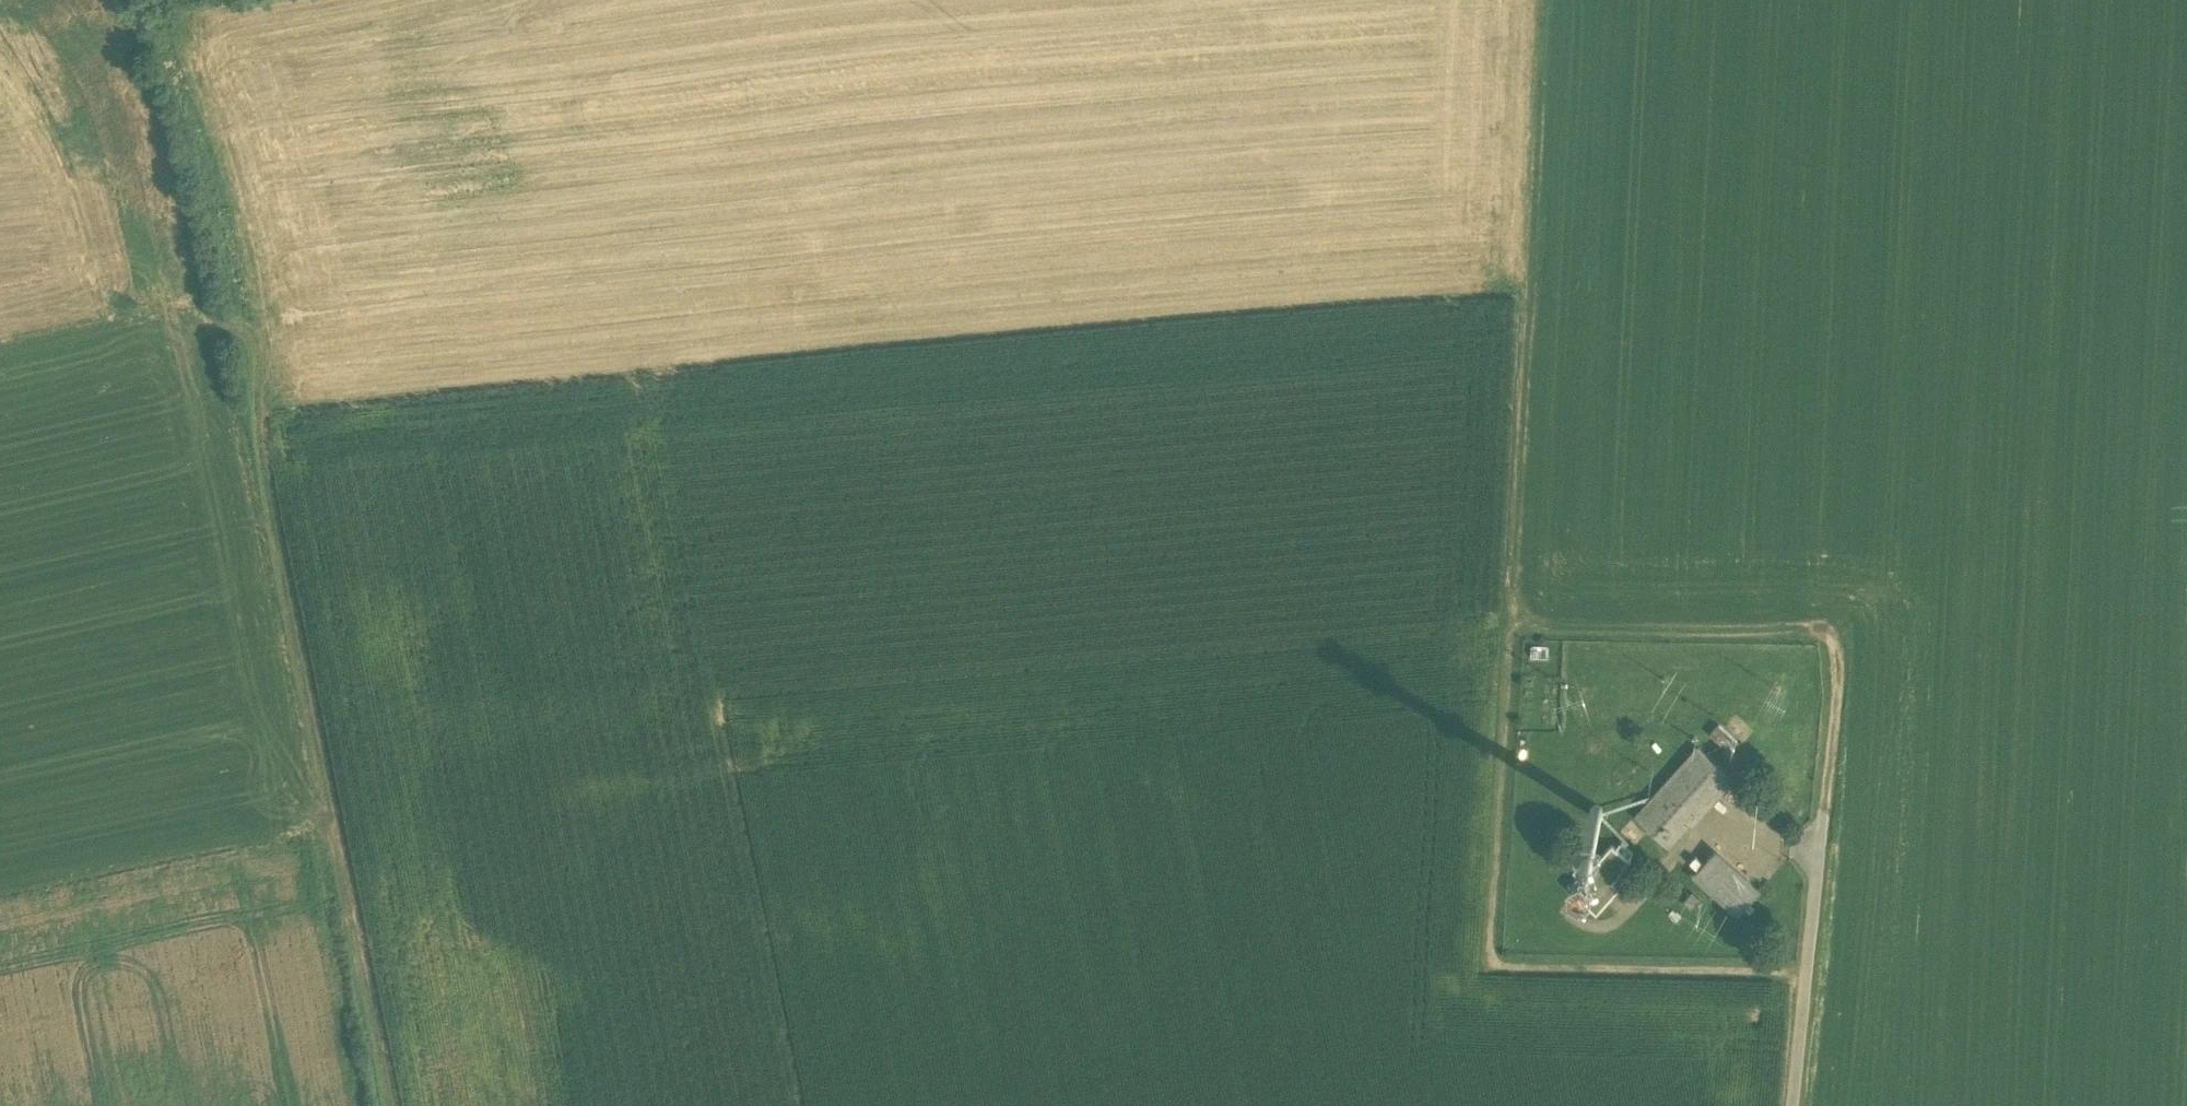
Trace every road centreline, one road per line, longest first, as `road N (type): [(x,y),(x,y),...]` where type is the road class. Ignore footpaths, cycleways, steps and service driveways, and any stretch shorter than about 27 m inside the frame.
road 1 (track): [(112,0),(147,69),(180,176),(390,1105)]
road 2 (track): [(1807,967),(1495,958),(1513,637),(1526,626),(1830,632)]
road 3 (unclassified): [(1790,1105),(1836,692),(1830,632)]

